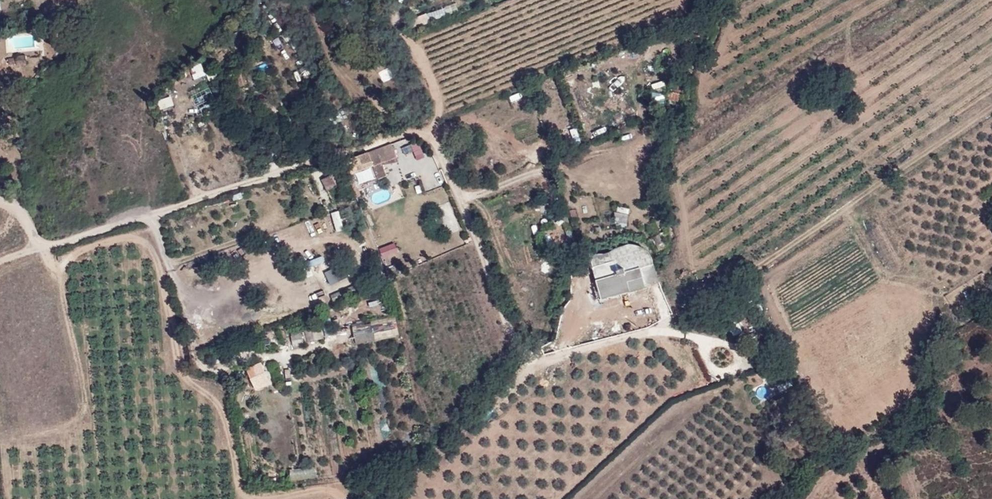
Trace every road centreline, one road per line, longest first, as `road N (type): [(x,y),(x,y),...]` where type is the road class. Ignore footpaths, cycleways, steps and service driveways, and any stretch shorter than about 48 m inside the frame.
road 1 (track): [(0,202),(22,209),(38,247),(373,143),(432,135),(521,349),(538,360),(663,330),(728,350)]
road 2 (track): [(145,215),(179,288),(198,363),(214,371),(240,357)]

